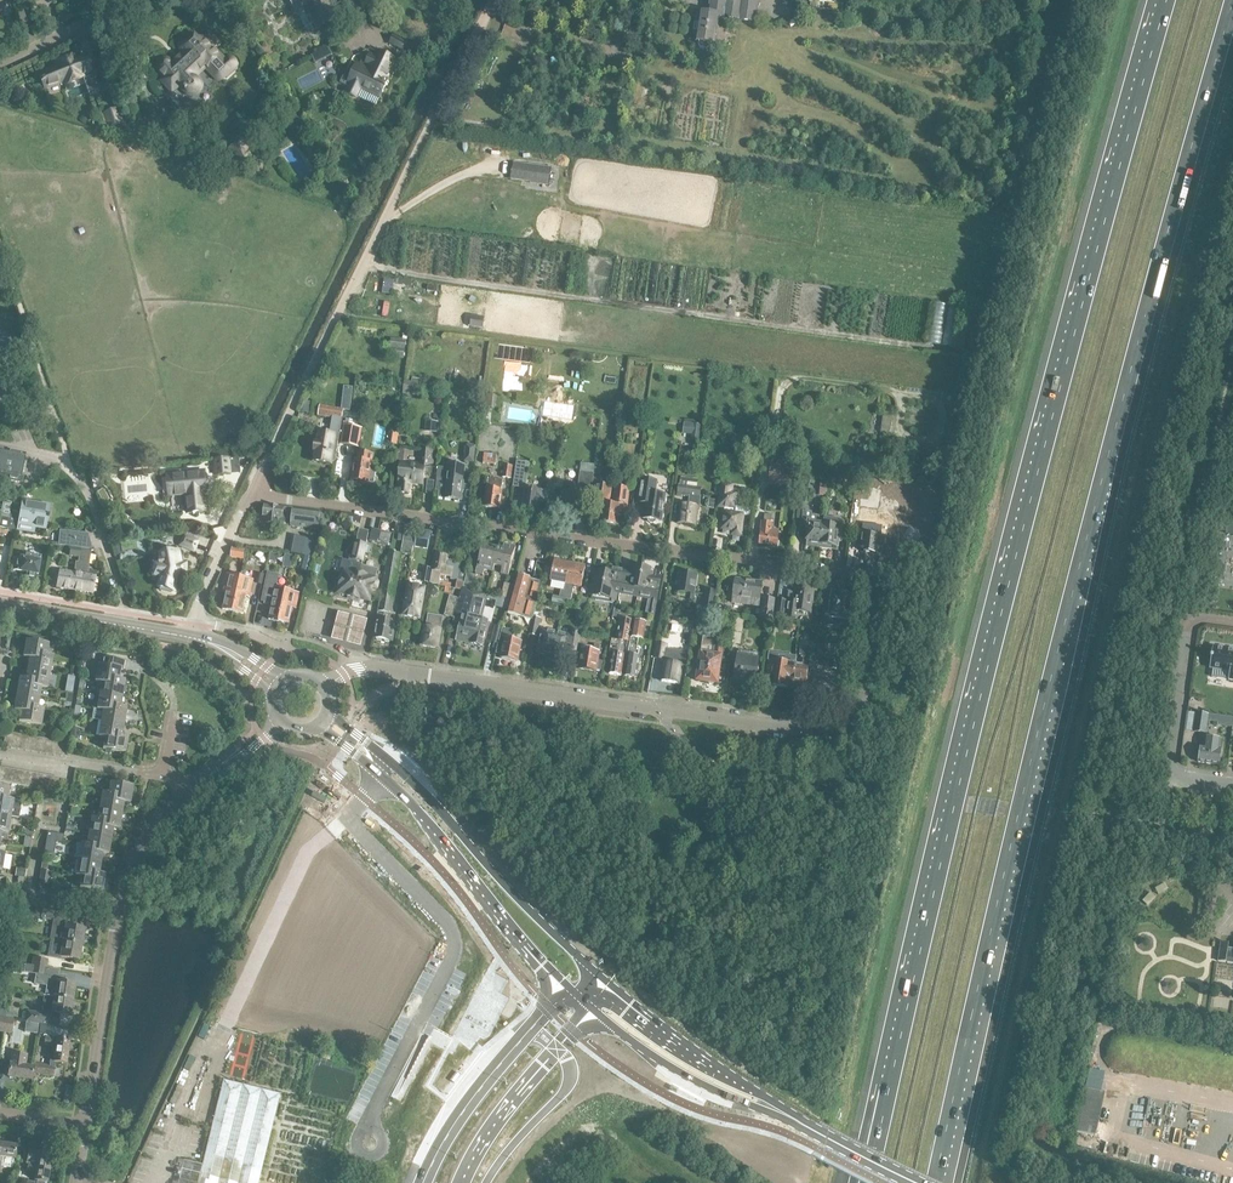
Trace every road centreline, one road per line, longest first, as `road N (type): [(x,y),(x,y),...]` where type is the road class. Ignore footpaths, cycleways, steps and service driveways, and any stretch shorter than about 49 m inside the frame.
road 1 (motorway): [(1166,0),(1005,602),(869,1182)]
road 2 (motorway): [(935,1182),(1067,616),(1232,3)]
road 3 (unclassified): [(431,676),(834,733),(851,728),(865,677),(867,589),(851,578),(675,553)]
road 4 (track): [(961,353),(361,265)]
road 5 (track): [(273,446),(494,0)]
road 6 (residential): [(675,553),(250,494)]
road 7 (secondary): [(602,977),(423,793),(330,714)]
road 8 (secondary): [(321,726),(416,807),(574,992)]
road 9 (residential): [(1232,787),(1182,779),(1170,758),(1186,630),(1206,616),(1232,620)]
road 10 (motorway): [(574,992),(541,1018),(469,1102),(423,1182)]
road 11 (secondary): [(791,1117),(602,977)]
road 12 (secondary): [(594,1008),(703,1085),(791,1117)]
road 13 (motorway): [(462,1182),(505,1112),(594,1008)]
road 14 (residential): [(84,1126),(119,913)]
road 15 (residential): [(161,773),(0,752)]
road 16 (residential): [(122,613),(106,540),(73,469)]
road 17 (residential): [(0,65),(135,0)]
road 18 (secondary): [(791,1117),(922,1182)]
road 19 (residential): [(192,623),(250,494)]
road 20 (residential): [(119,913),(135,868),(186,792)]
road 21 (track): [(0,242),(39,362)]
road 22 (secondary): [(120,625),(0,605)]
road 23 (residential): [(0,898),(119,913)]

